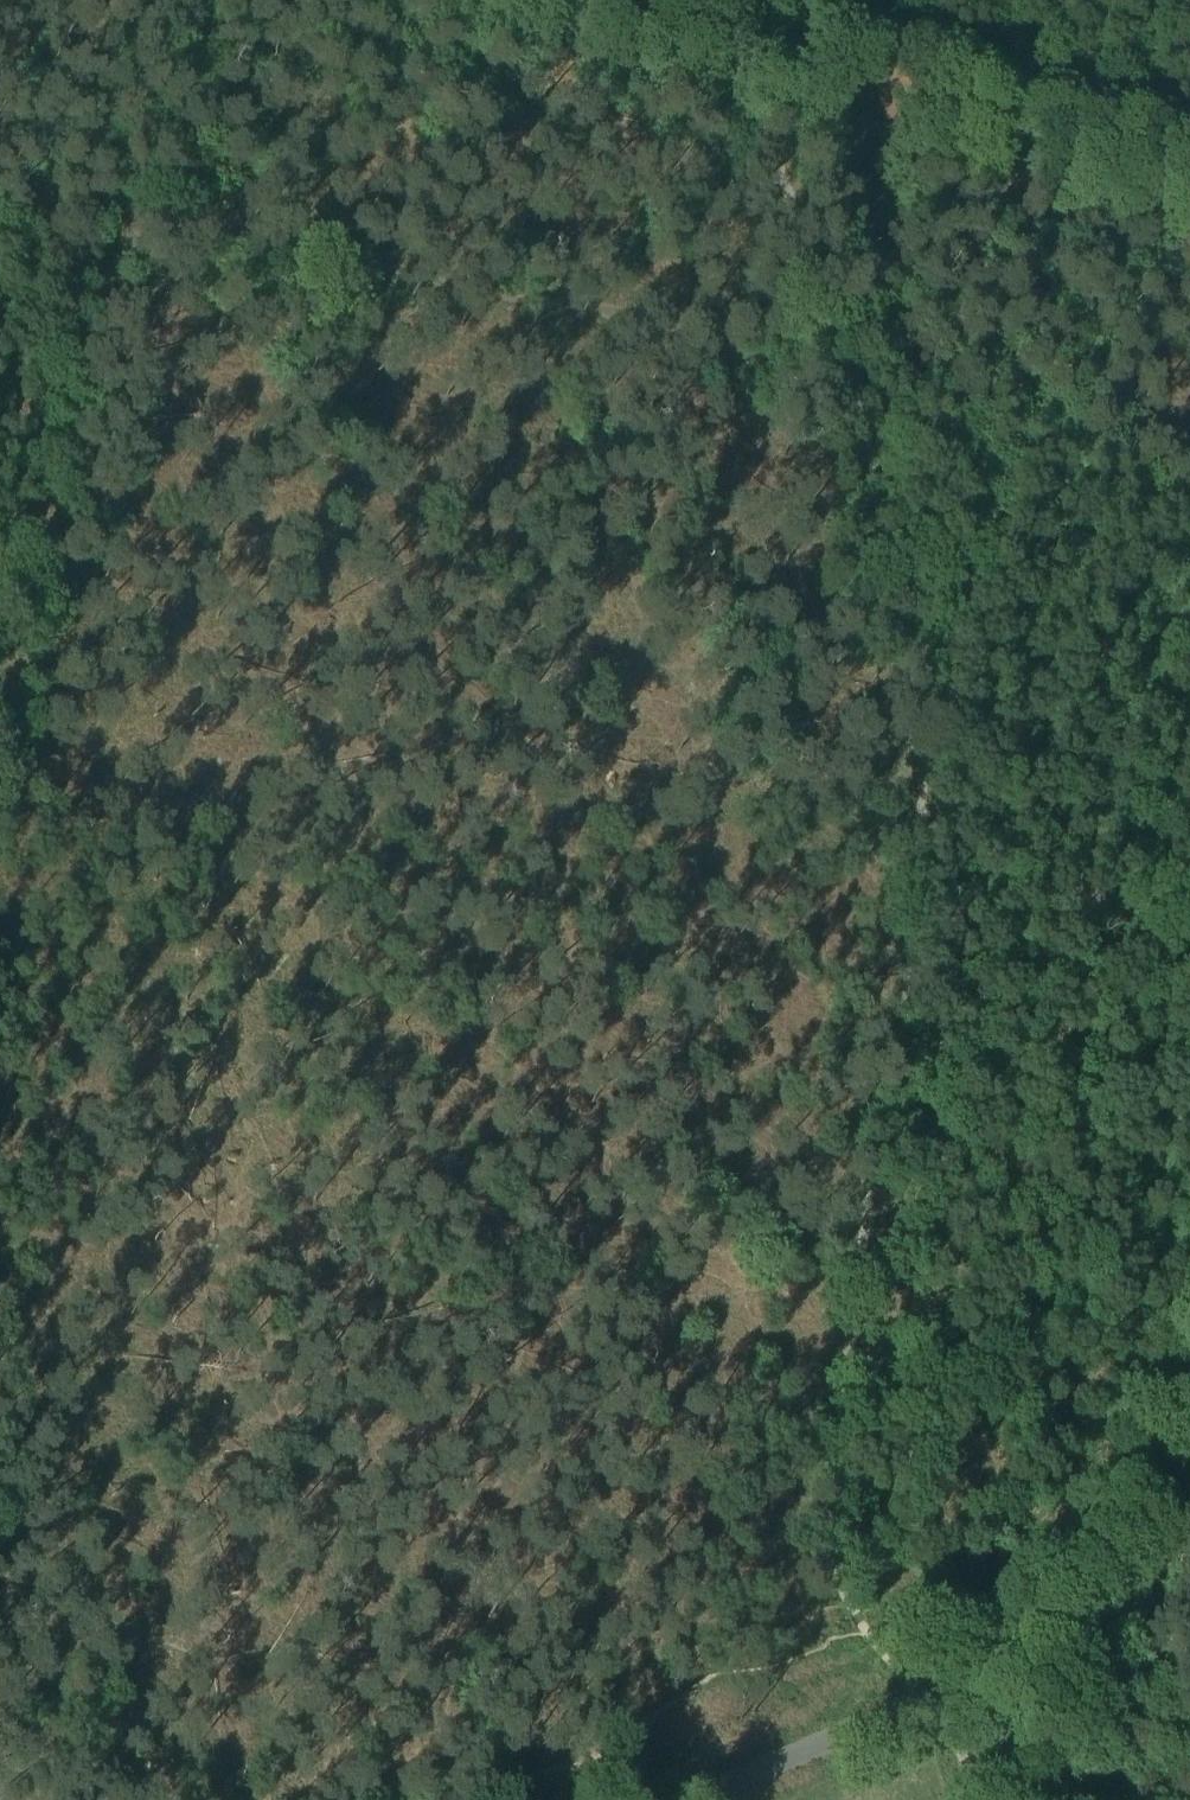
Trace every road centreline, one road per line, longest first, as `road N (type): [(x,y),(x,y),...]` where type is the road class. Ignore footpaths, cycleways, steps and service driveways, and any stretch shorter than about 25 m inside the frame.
road 1 (unclassified): [(685,1799),(1069,1629),(1132,1560),(1189,1431)]

